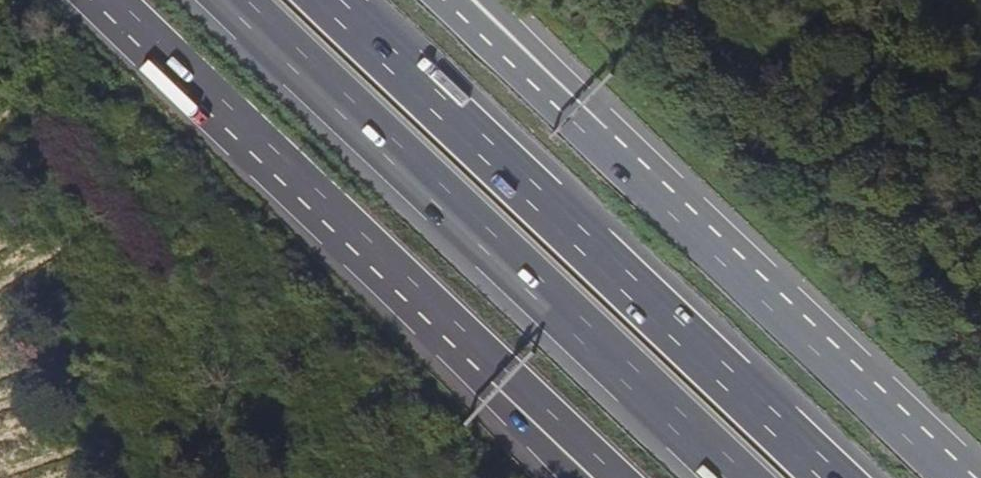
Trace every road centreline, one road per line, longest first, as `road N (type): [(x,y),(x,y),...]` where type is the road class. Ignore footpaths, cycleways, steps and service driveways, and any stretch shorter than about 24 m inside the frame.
road 1 (motorway): [(824,477),(321,0)]
road 2 (motorway): [(243,0),(744,477)]
road 3 (motorway): [(104,0),(509,386)]
road 4 (motorway): [(954,477),(630,171)]
road 5 (motorway): [(630,171),(449,0)]
road 6 (motorway): [(630,171),(613,122),(497,0)]
road 7 (motorway): [(509,386),(612,477)]

